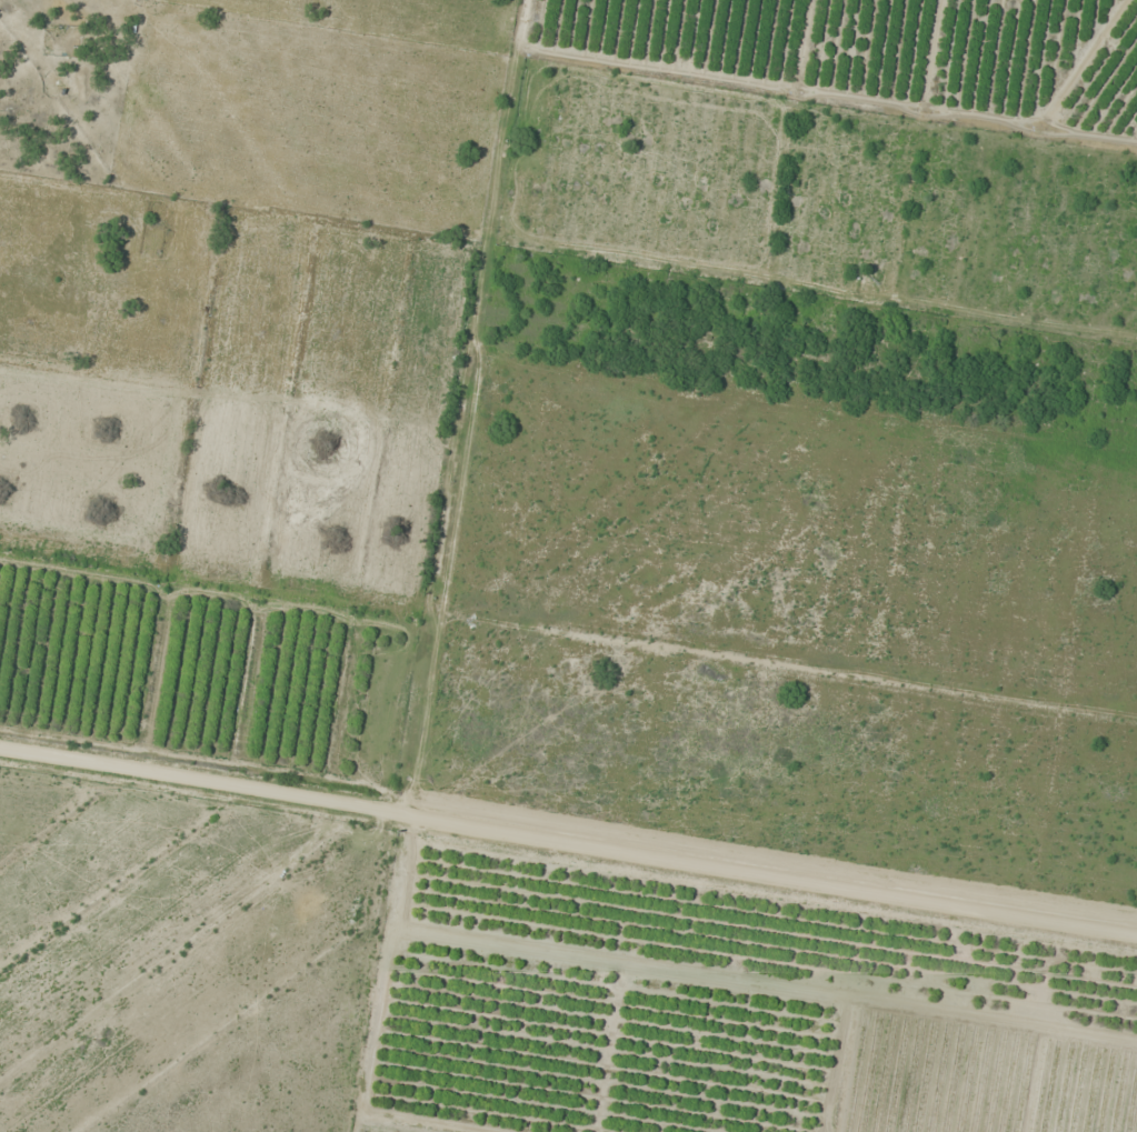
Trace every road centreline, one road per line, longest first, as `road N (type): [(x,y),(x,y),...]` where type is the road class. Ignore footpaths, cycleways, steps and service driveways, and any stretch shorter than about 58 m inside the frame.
road 1 (residential): [(0,753),(1136,943)]

